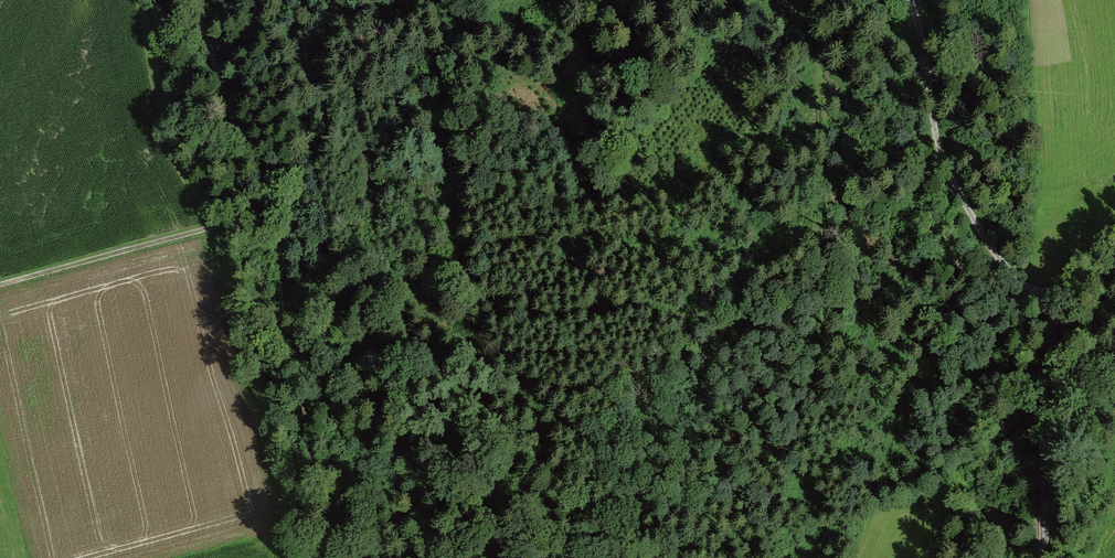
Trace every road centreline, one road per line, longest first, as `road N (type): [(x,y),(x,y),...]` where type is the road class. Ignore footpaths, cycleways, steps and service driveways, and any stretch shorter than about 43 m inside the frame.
road 1 (track): [(192,0),(285,271),(321,524)]
road 2 (track): [(755,508),(798,415),(827,295),(817,68),(800,0)]
road 3 (track): [(911,0),(944,167),(1000,264),(1056,306)]
road 4 (unclassified): [(1043,557),(1052,319),(1060,297),(1114,238)]
road 5 (track): [(0,286),(270,209)]
road 6 (track): [(460,227),(432,0)]

